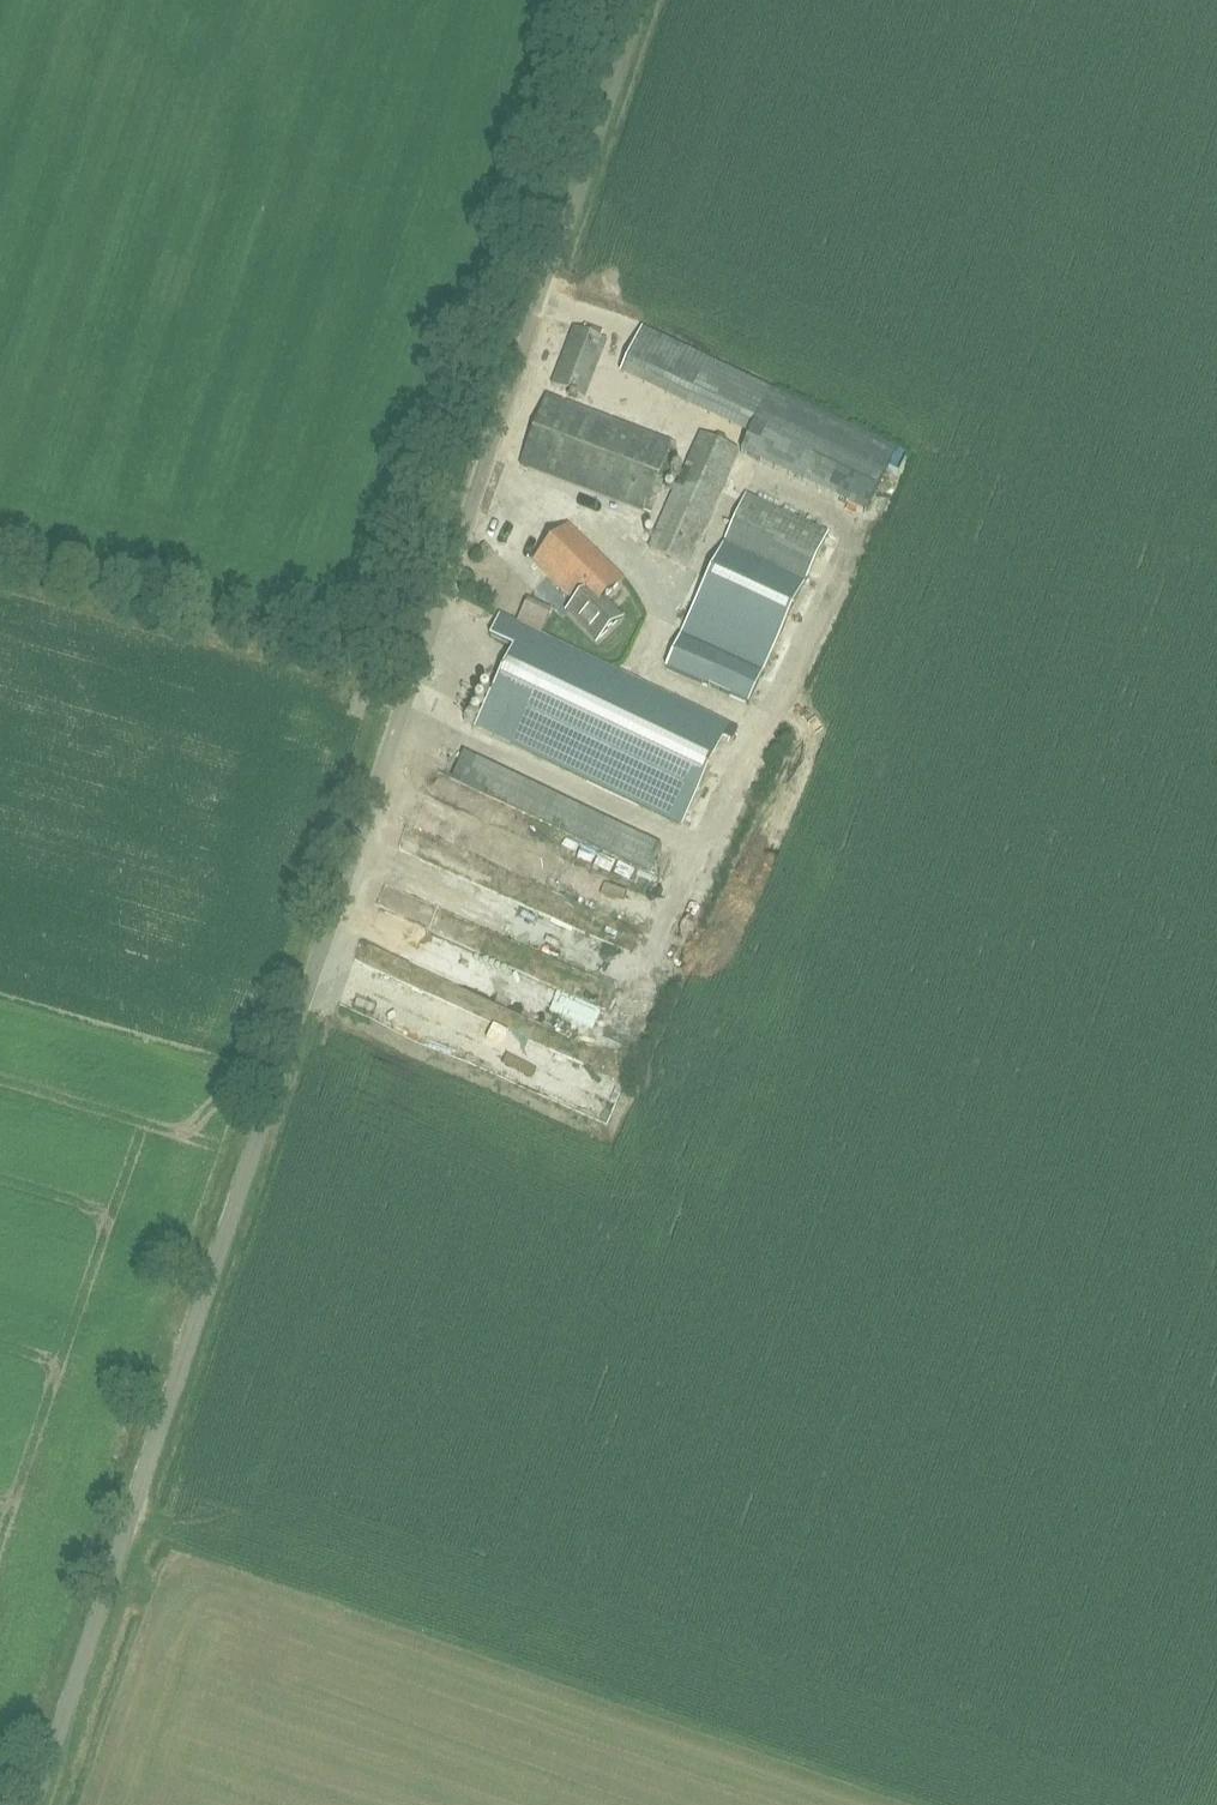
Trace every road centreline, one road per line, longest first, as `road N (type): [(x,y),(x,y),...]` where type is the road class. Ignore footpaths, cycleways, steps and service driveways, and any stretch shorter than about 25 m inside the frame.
road 1 (unclassified): [(31,1804),(644,0)]

